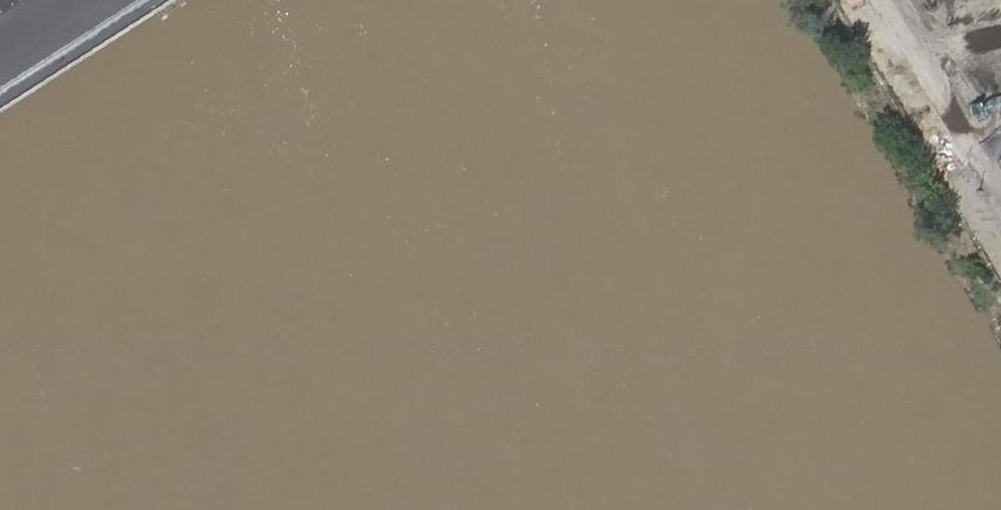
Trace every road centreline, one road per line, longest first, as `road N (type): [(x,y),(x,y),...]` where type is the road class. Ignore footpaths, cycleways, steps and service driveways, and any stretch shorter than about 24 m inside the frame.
road 1 (secondary): [(0,67),(105,0)]

